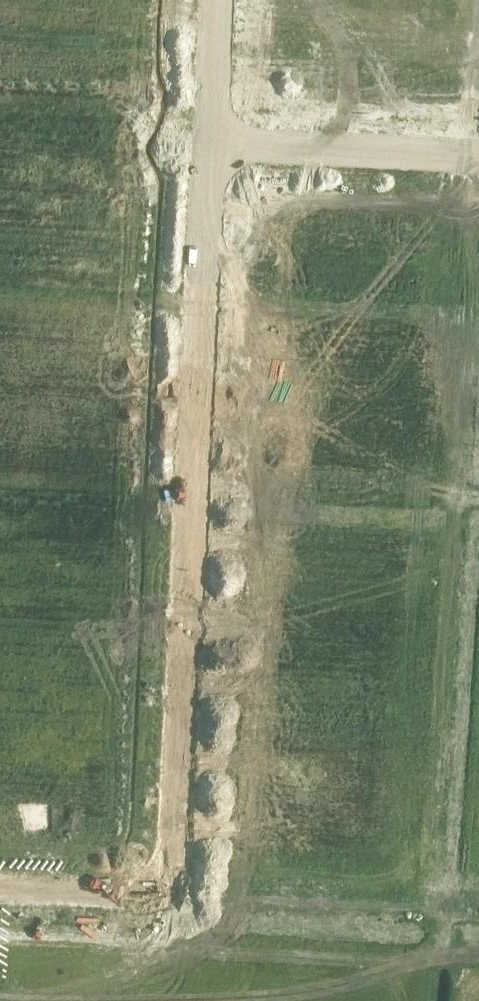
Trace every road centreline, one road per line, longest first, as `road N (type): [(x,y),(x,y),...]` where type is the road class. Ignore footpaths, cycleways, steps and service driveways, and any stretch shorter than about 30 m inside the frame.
road 1 (unclassified): [(211,146),(171,903),(0,895)]
road 2 (track): [(478,918),(171,903)]
road 3 (unclassified): [(211,146),(478,158)]
road 4 (unclassified): [(217,0),(211,146)]

